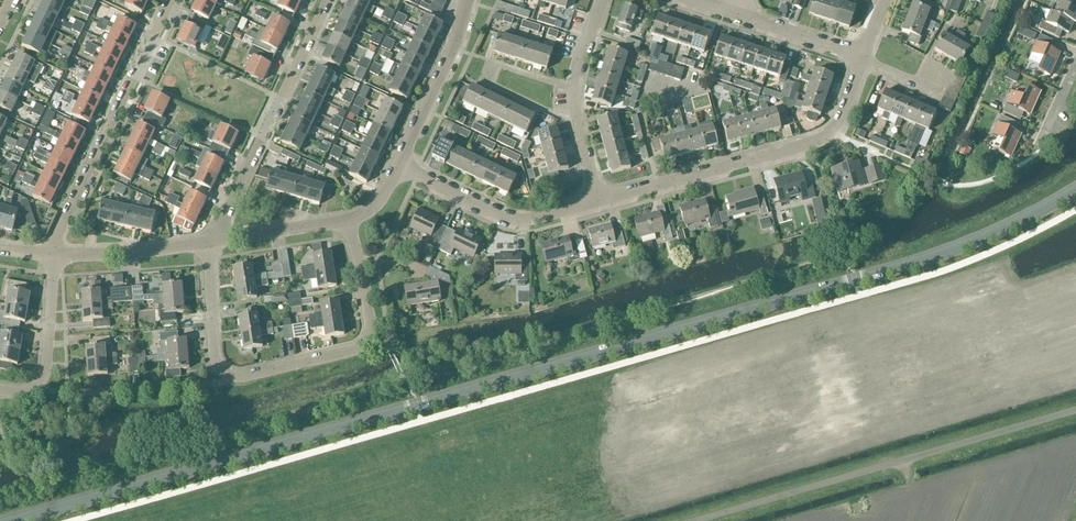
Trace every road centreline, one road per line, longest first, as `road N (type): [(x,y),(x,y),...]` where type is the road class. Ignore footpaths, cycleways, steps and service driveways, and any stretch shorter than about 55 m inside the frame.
road 1 (secondary): [(8,520),(925,260),(1075,189)]
road 2 (unclassified): [(706,520),(1075,413)]
road 3 (residential): [(51,257),(171,0)]
road 4 (residential): [(216,244),(330,0)]
road 5 (residential): [(659,187),(823,141),(862,56)]
road 6 (residential): [(230,377),(356,347),(364,326),(349,221)]
road 7 (residential): [(599,204),(537,223),(499,221),(399,170)]
road 8 (residential): [(599,204),(572,103),(602,0)]
road 9 (residential): [(399,170),(469,0)]
road 10 (residential): [(0,387),(26,390),(45,368),(51,257)]
road 11 (residential): [(51,257),(208,245)]
road 12 (residential): [(659,187),(643,101),(696,79)]
road 13 (residential): [(230,377),(216,366),(208,245)]
road 14 (residential): [(216,244),(349,221)]
road 15 (residential): [(862,56),(737,17)]

